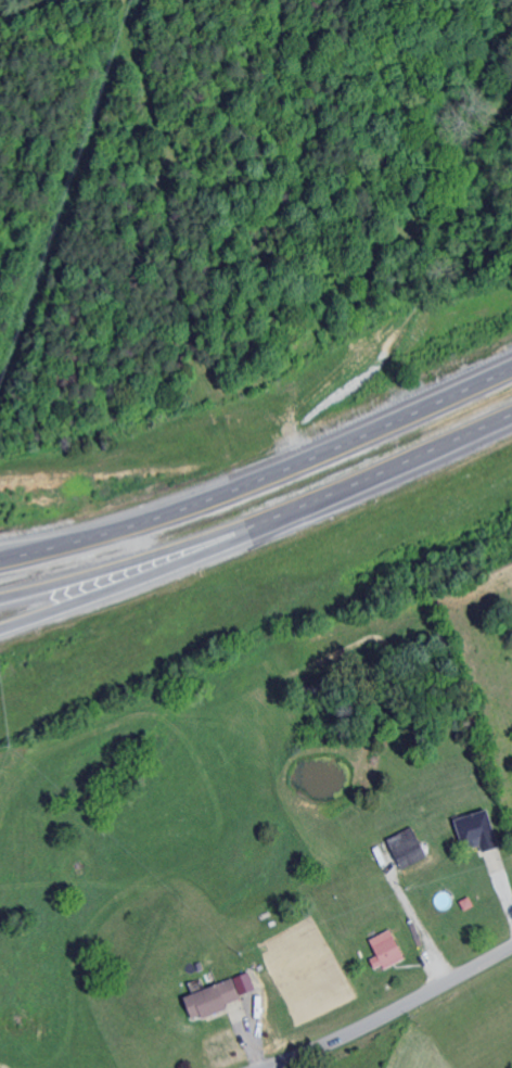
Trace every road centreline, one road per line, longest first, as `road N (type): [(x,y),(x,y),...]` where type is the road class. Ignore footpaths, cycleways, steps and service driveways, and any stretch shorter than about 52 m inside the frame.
road 1 (motorway): [(511,367),(263,476),(68,542)]
road 2 (motorway): [(254,522),(511,418)]
road 3 (motorway): [(0,632),(254,522)]
road 4 (residential): [(263,1067),(362,1027),(511,946)]
road 5 (motorway): [(0,598),(254,522)]

